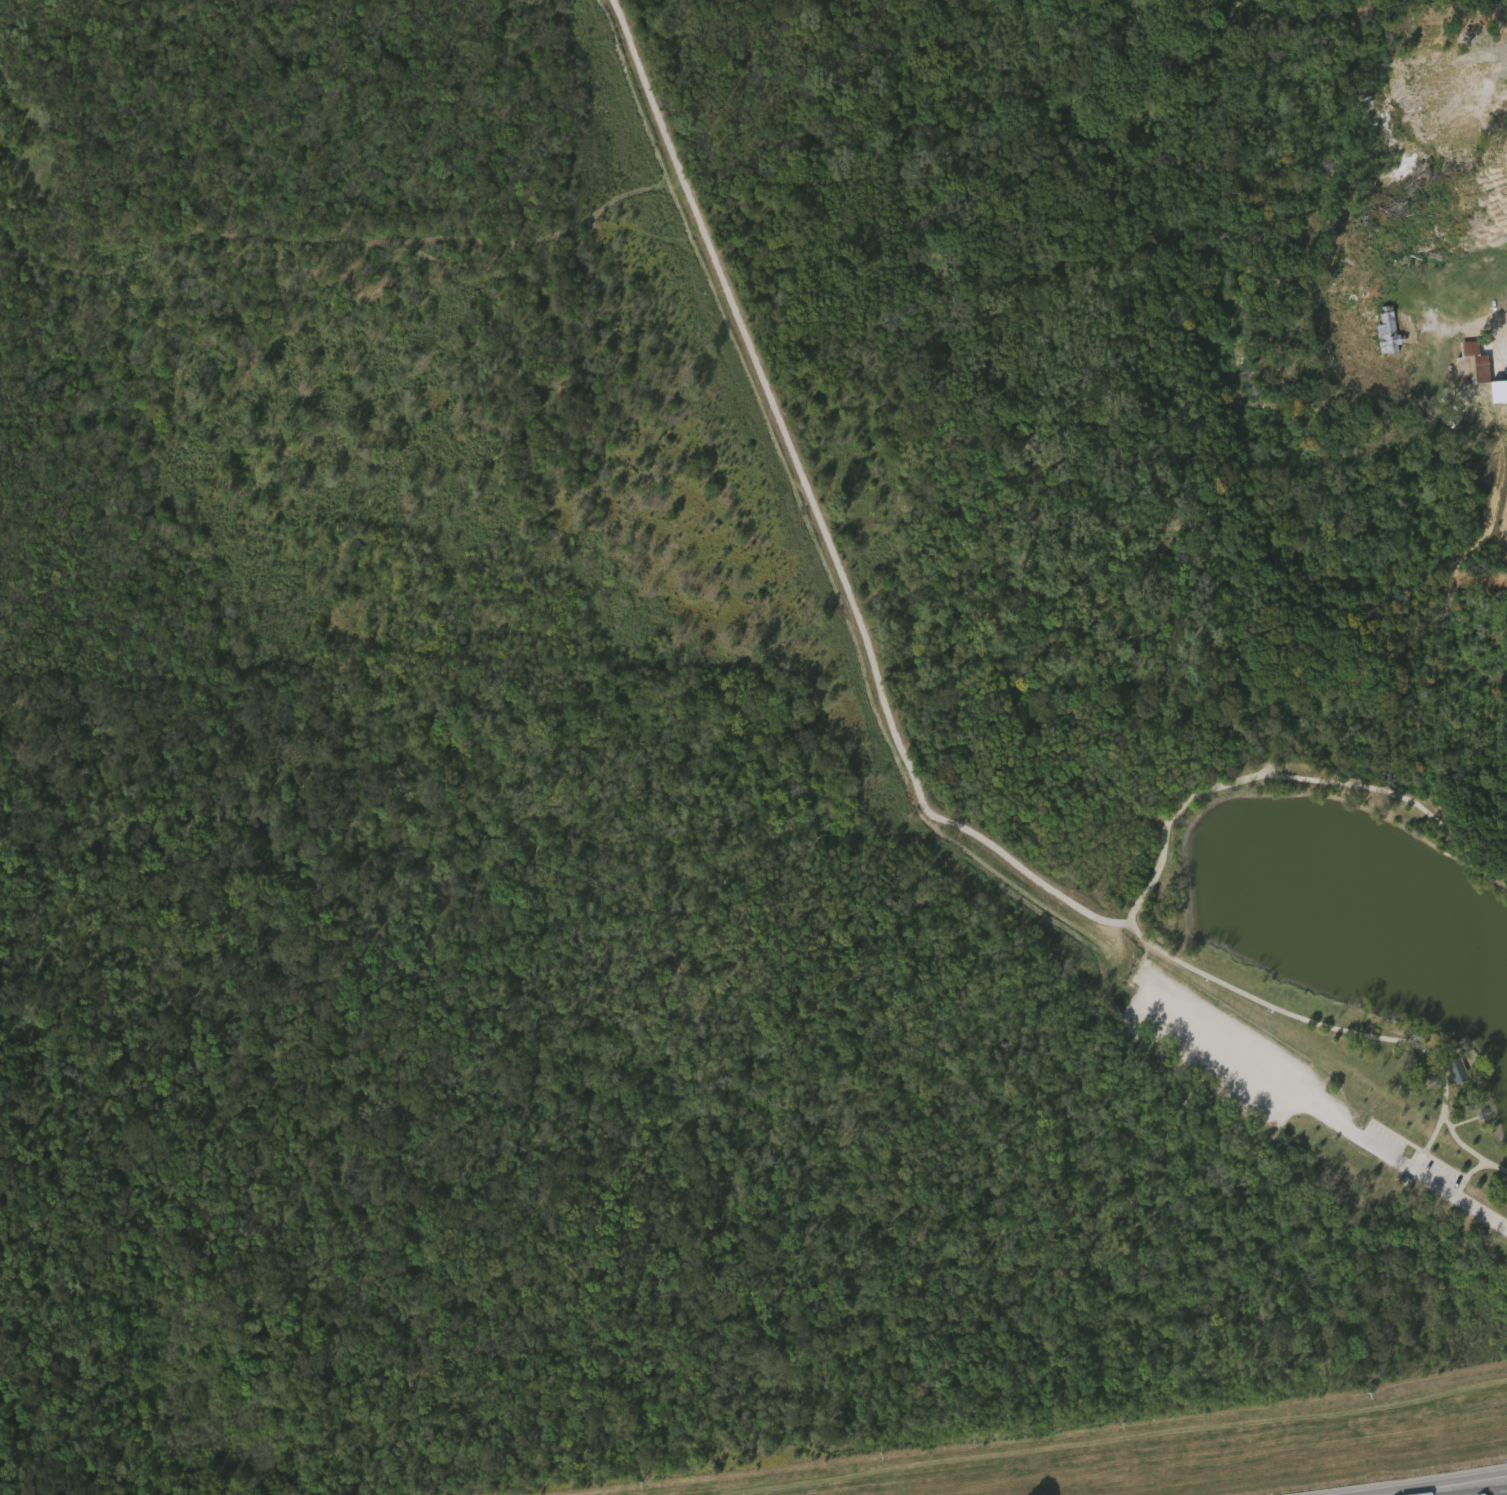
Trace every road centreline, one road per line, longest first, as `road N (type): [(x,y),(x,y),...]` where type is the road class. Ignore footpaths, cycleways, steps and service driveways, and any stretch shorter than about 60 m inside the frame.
road 1 (track): [(1115,931),(1075,917),(915,811),(825,556),(602,0)]
road 2 (motorway): [(1506,1471),(1353,1494)]

